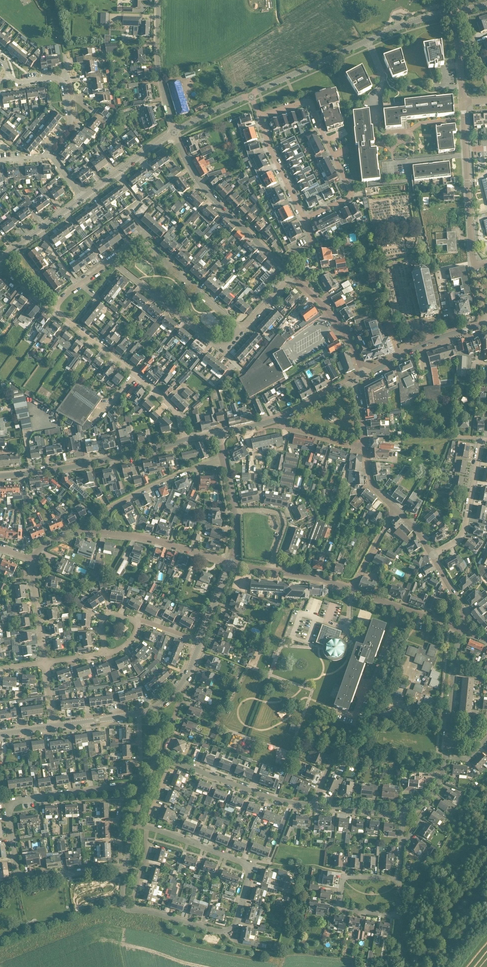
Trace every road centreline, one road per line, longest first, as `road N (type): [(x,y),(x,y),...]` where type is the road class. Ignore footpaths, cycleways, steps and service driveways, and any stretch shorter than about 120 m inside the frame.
road 1 (residential): [(125,867),(19,878),(7,809),(124,786)]
road 2 (residential): [(121,898),(124,910),(218,932),(236,921),(248,865),(147,828)]
road 3 (unclassified): [(249,94),(448,13)]
road 4 (residential): [(257,115),(309,101),(351,195),(304,219)]
road 5 (residential): [(292,275),(196,181),(172,130)]
road 6 (tertiary): [(0,476),(185,440)]
road 7 (residential): [(185,440),(178,413),(55,310)]
road 8 (residential): [(110,258),(139,242),(242,329)]
road 9 (residential): [(110,258),(213,345),(242,329)]
road 10 (unclassified): [(474,265),(462,99)]
road 11 (residential): [(104,534),(112,506),(223,455)]
road 12 (residential): [(171,761),(312,806)]
road 13 (residential): [(398,916),(338,906),(343,878),(399,879)]
road 14 (residential): [(432,556),(464,532),(482,441)]
road 15 (tertiary): [(364,375),(436,339),(486,325)]
road 16 (unclassified): [(172,130),(156,64),(156,0)]
road 17 (residential): [(231,563),(104,534)]
road 18 (residential): [(445,758),(461,630)]
road 19 (residential): [(364,375),(343,331),(292,275)]

